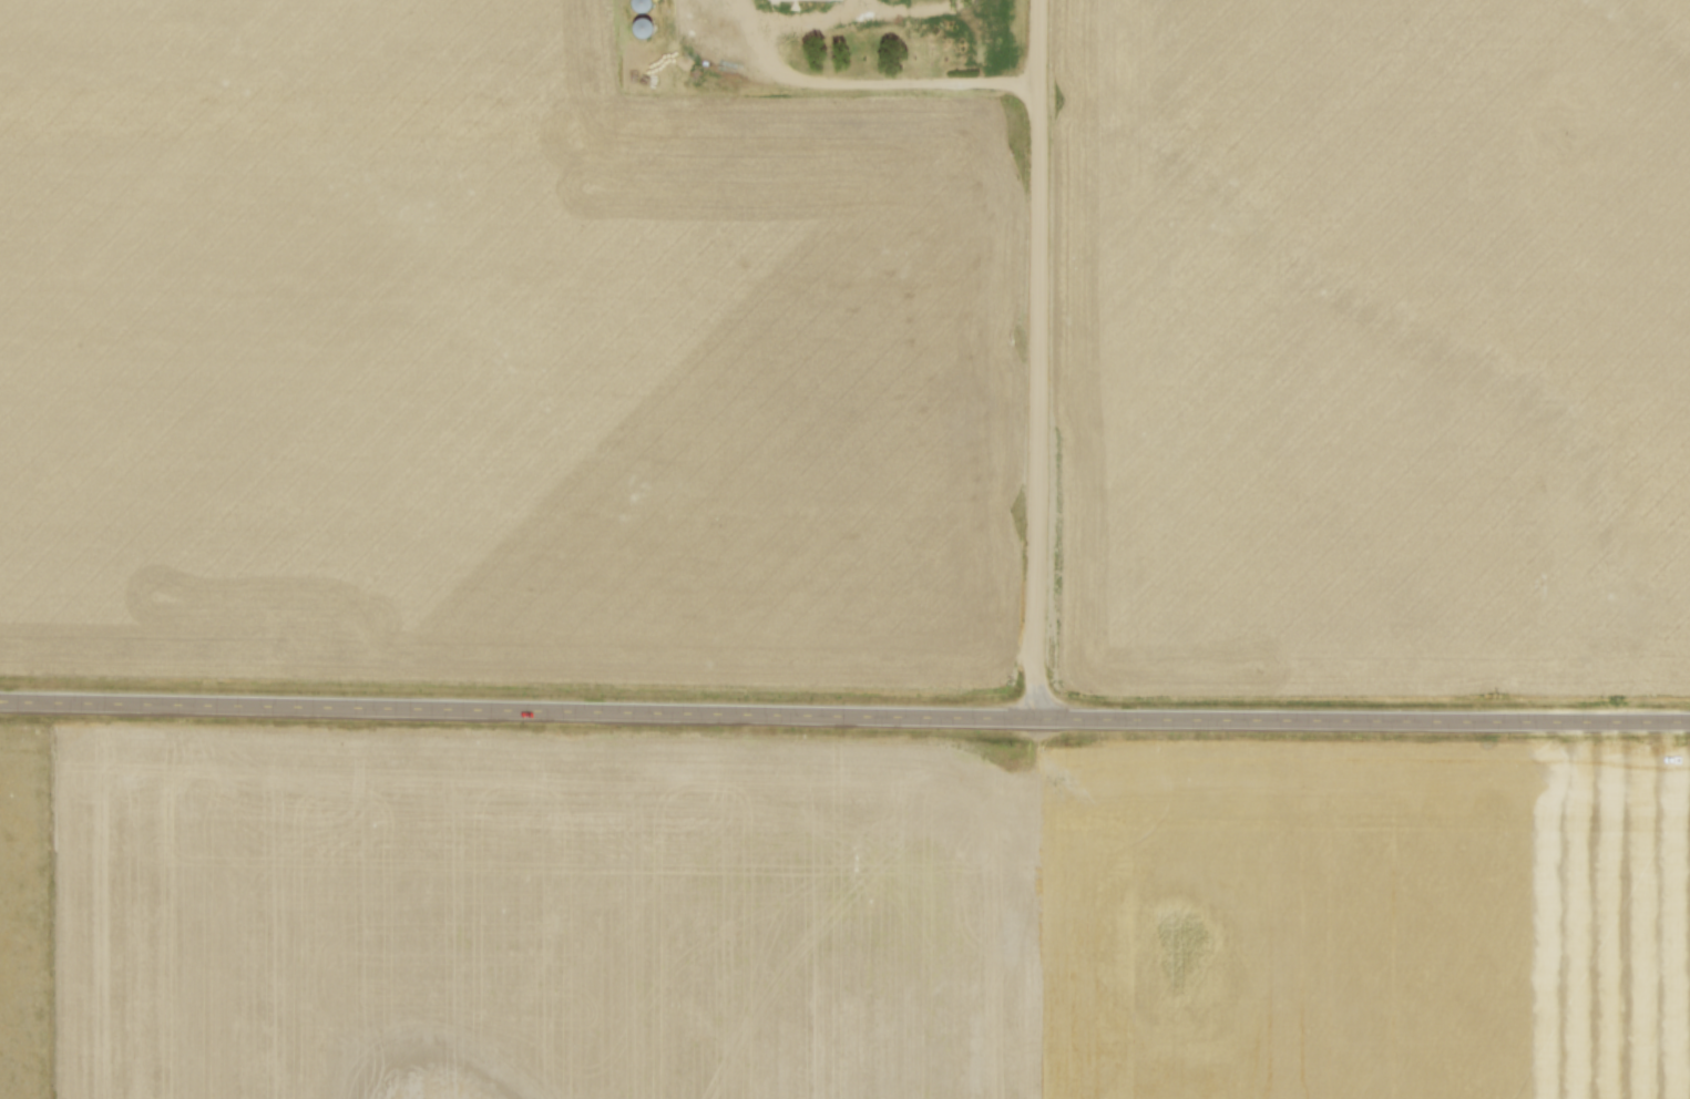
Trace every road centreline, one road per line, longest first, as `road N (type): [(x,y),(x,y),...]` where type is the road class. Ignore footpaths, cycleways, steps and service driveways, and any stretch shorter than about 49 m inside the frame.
road 1 (primary): [(1689,721),(0,701)]
road 2 (residential): [(1039,718),(1042,0)]

